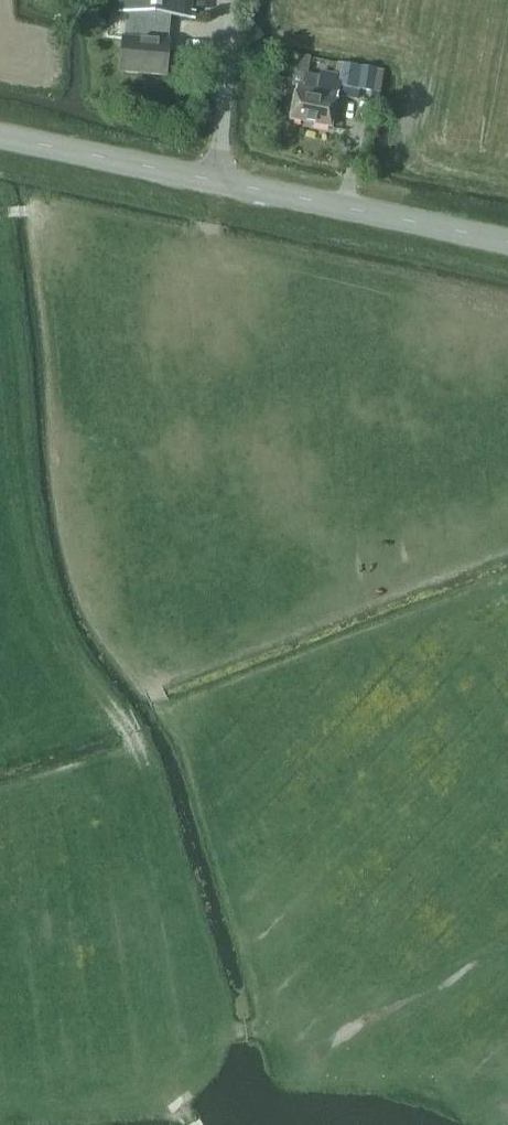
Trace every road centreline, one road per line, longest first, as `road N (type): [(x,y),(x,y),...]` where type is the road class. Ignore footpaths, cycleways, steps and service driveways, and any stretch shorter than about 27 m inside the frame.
road 1 (tertiary): [(507,251),(0,144)]

